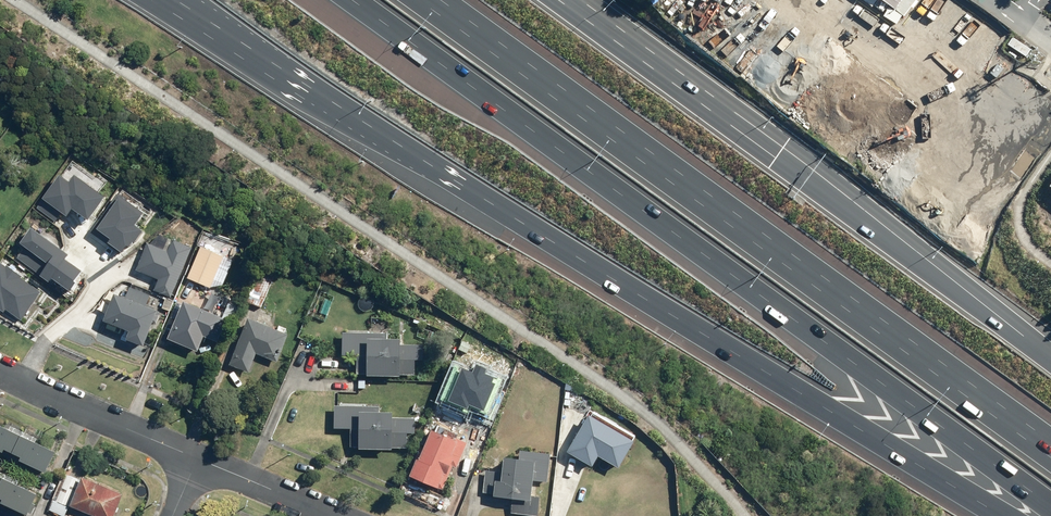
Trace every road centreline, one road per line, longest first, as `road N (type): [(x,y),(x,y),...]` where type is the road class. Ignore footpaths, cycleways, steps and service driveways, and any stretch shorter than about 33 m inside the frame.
road 1 (motorway): [(1048,515),(373,121),(183,0)]
road 2 (motorway): [(1050,499),(366,0)]
road 3 (motorway): [(449,0),(1050,445)]
road 4 (motorway): [(556,0),(1050,358)]
road 5 (residential): [(0,369),(196,461)]
road 6 (residential): [(196,461),(329,515)]

